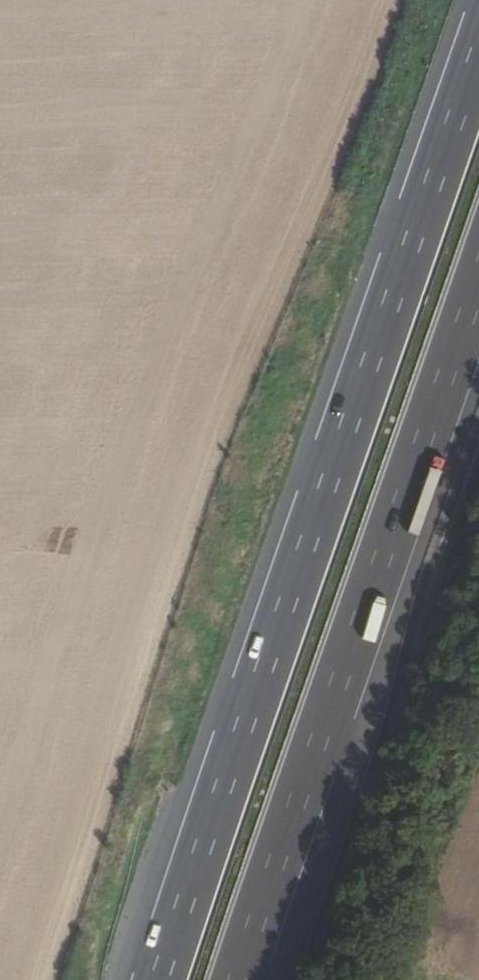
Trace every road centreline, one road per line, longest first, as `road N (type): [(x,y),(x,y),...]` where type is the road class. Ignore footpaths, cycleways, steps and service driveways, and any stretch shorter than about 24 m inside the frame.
road 1 (motorway): [(478,39),(162,979)]
road 2 (motorway): [(244,979),(478,290)]

